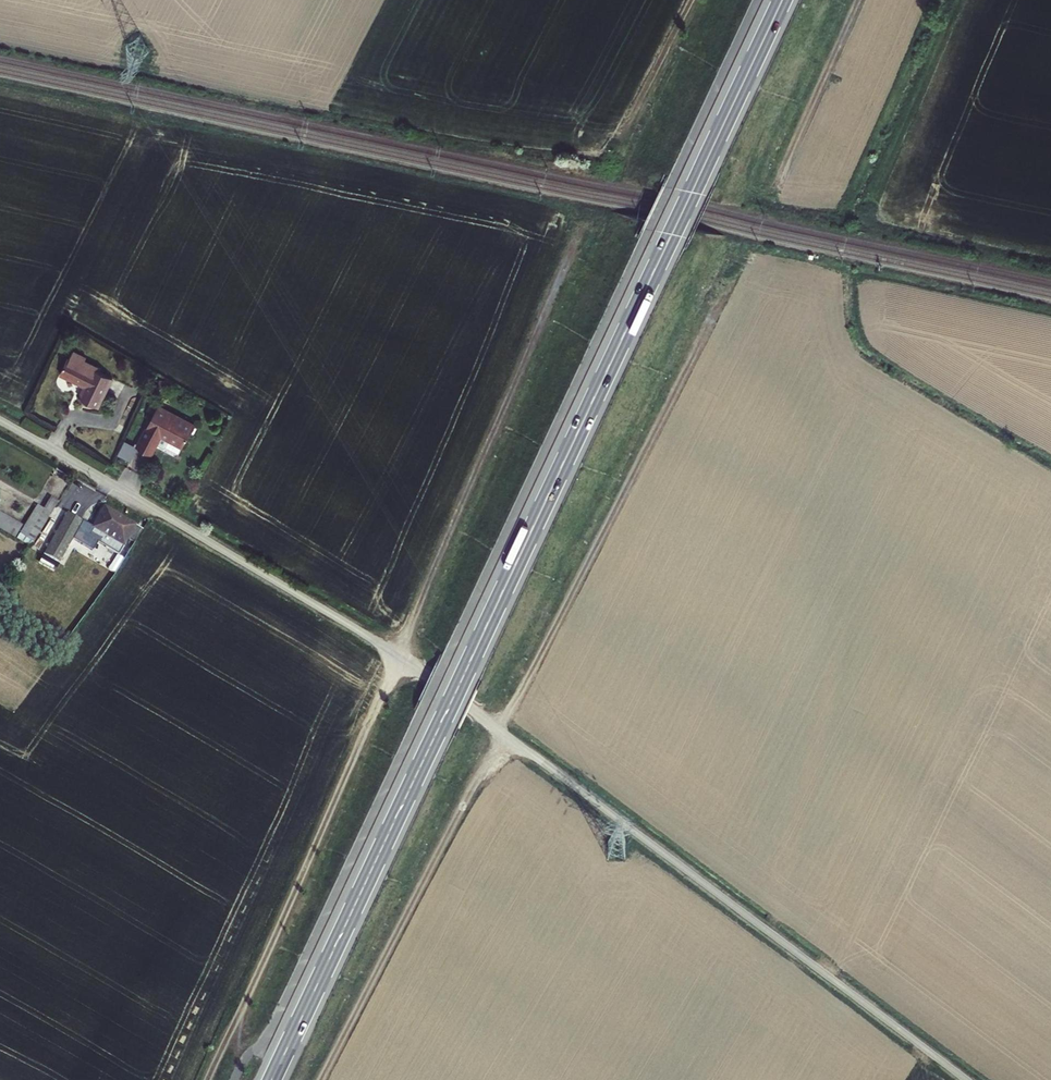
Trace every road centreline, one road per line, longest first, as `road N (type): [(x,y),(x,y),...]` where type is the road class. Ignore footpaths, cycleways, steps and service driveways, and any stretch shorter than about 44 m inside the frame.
road 1 (primary): [(781,0),(273,1079)]
road 2 (unclassified): [(966,1079),(374,641),(0,420)]
road 3 (track): [(247,1057),(237,1020),(400,659),(580,222)]
road 4 (track): [(727,293),(320,1079)]

